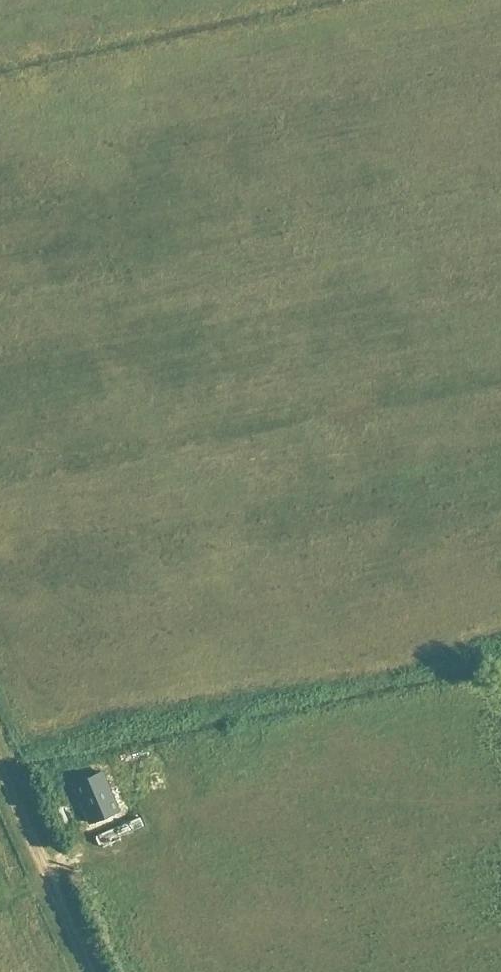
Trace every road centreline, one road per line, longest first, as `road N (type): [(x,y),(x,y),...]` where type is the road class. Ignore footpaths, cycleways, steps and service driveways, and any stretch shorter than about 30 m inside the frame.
road 1 (track): [(0,779),(84,971)]

